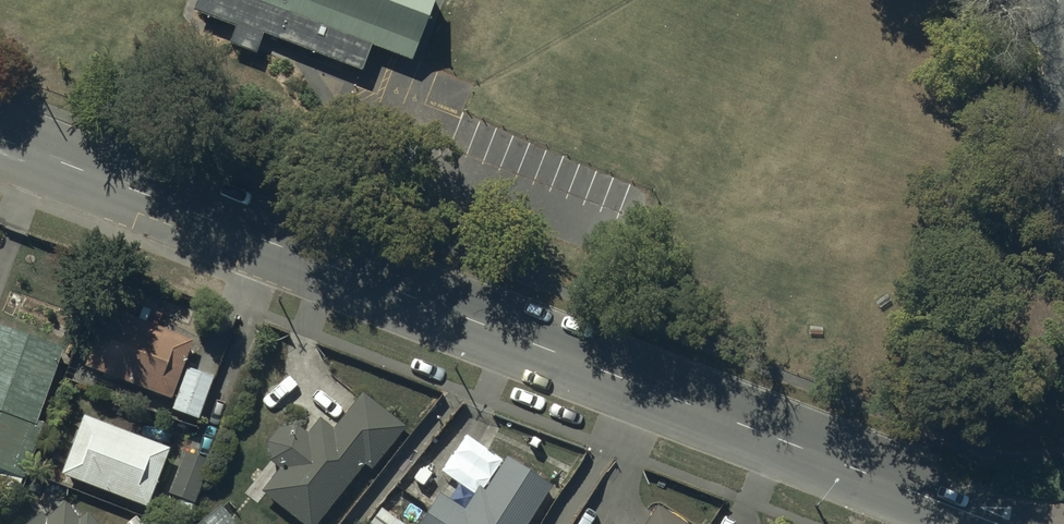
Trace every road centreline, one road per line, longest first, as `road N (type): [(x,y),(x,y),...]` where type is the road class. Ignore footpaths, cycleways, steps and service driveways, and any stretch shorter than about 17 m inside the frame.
road 1 (tertiary): [(0,139),(999,523)]

